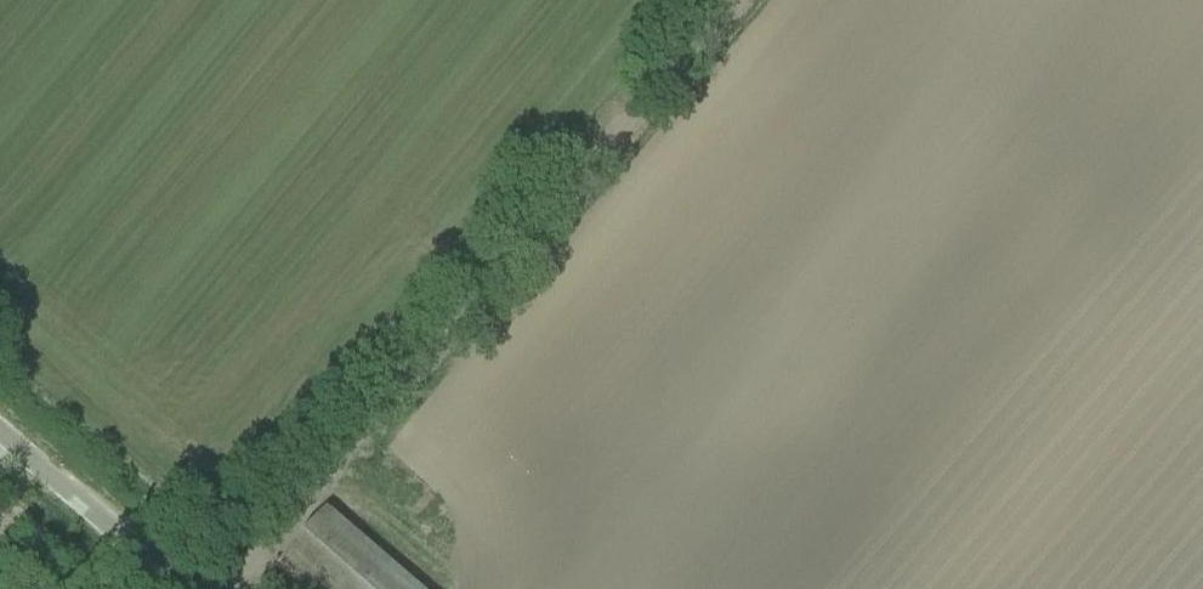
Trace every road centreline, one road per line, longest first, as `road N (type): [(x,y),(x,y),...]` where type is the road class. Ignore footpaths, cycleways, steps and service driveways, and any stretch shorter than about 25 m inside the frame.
road 1 (tertiary): [(0,434),(181,588)]

